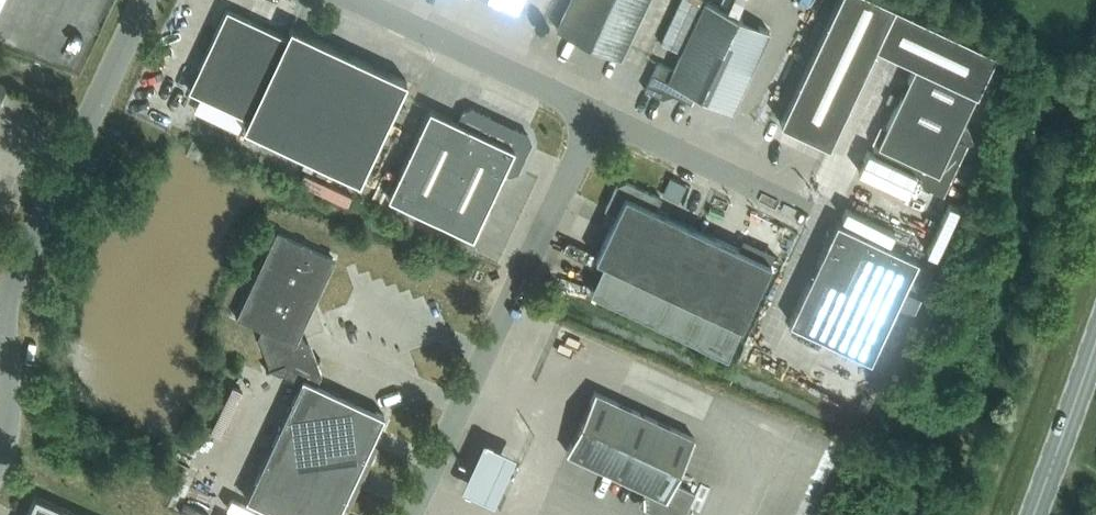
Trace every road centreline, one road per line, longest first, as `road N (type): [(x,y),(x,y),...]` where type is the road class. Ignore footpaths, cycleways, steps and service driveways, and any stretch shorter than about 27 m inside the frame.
road 1 (unclassified): [(416,514),(604,116)]
road 2 (unclassified): [(0,327),(149,0)]
road 3 (unclassified): [(604,116),(358,0)]
road 4 (unclassified): [(807,208),(604,116)]
road 5 (primary): [(1039,514),(1095,358)]

